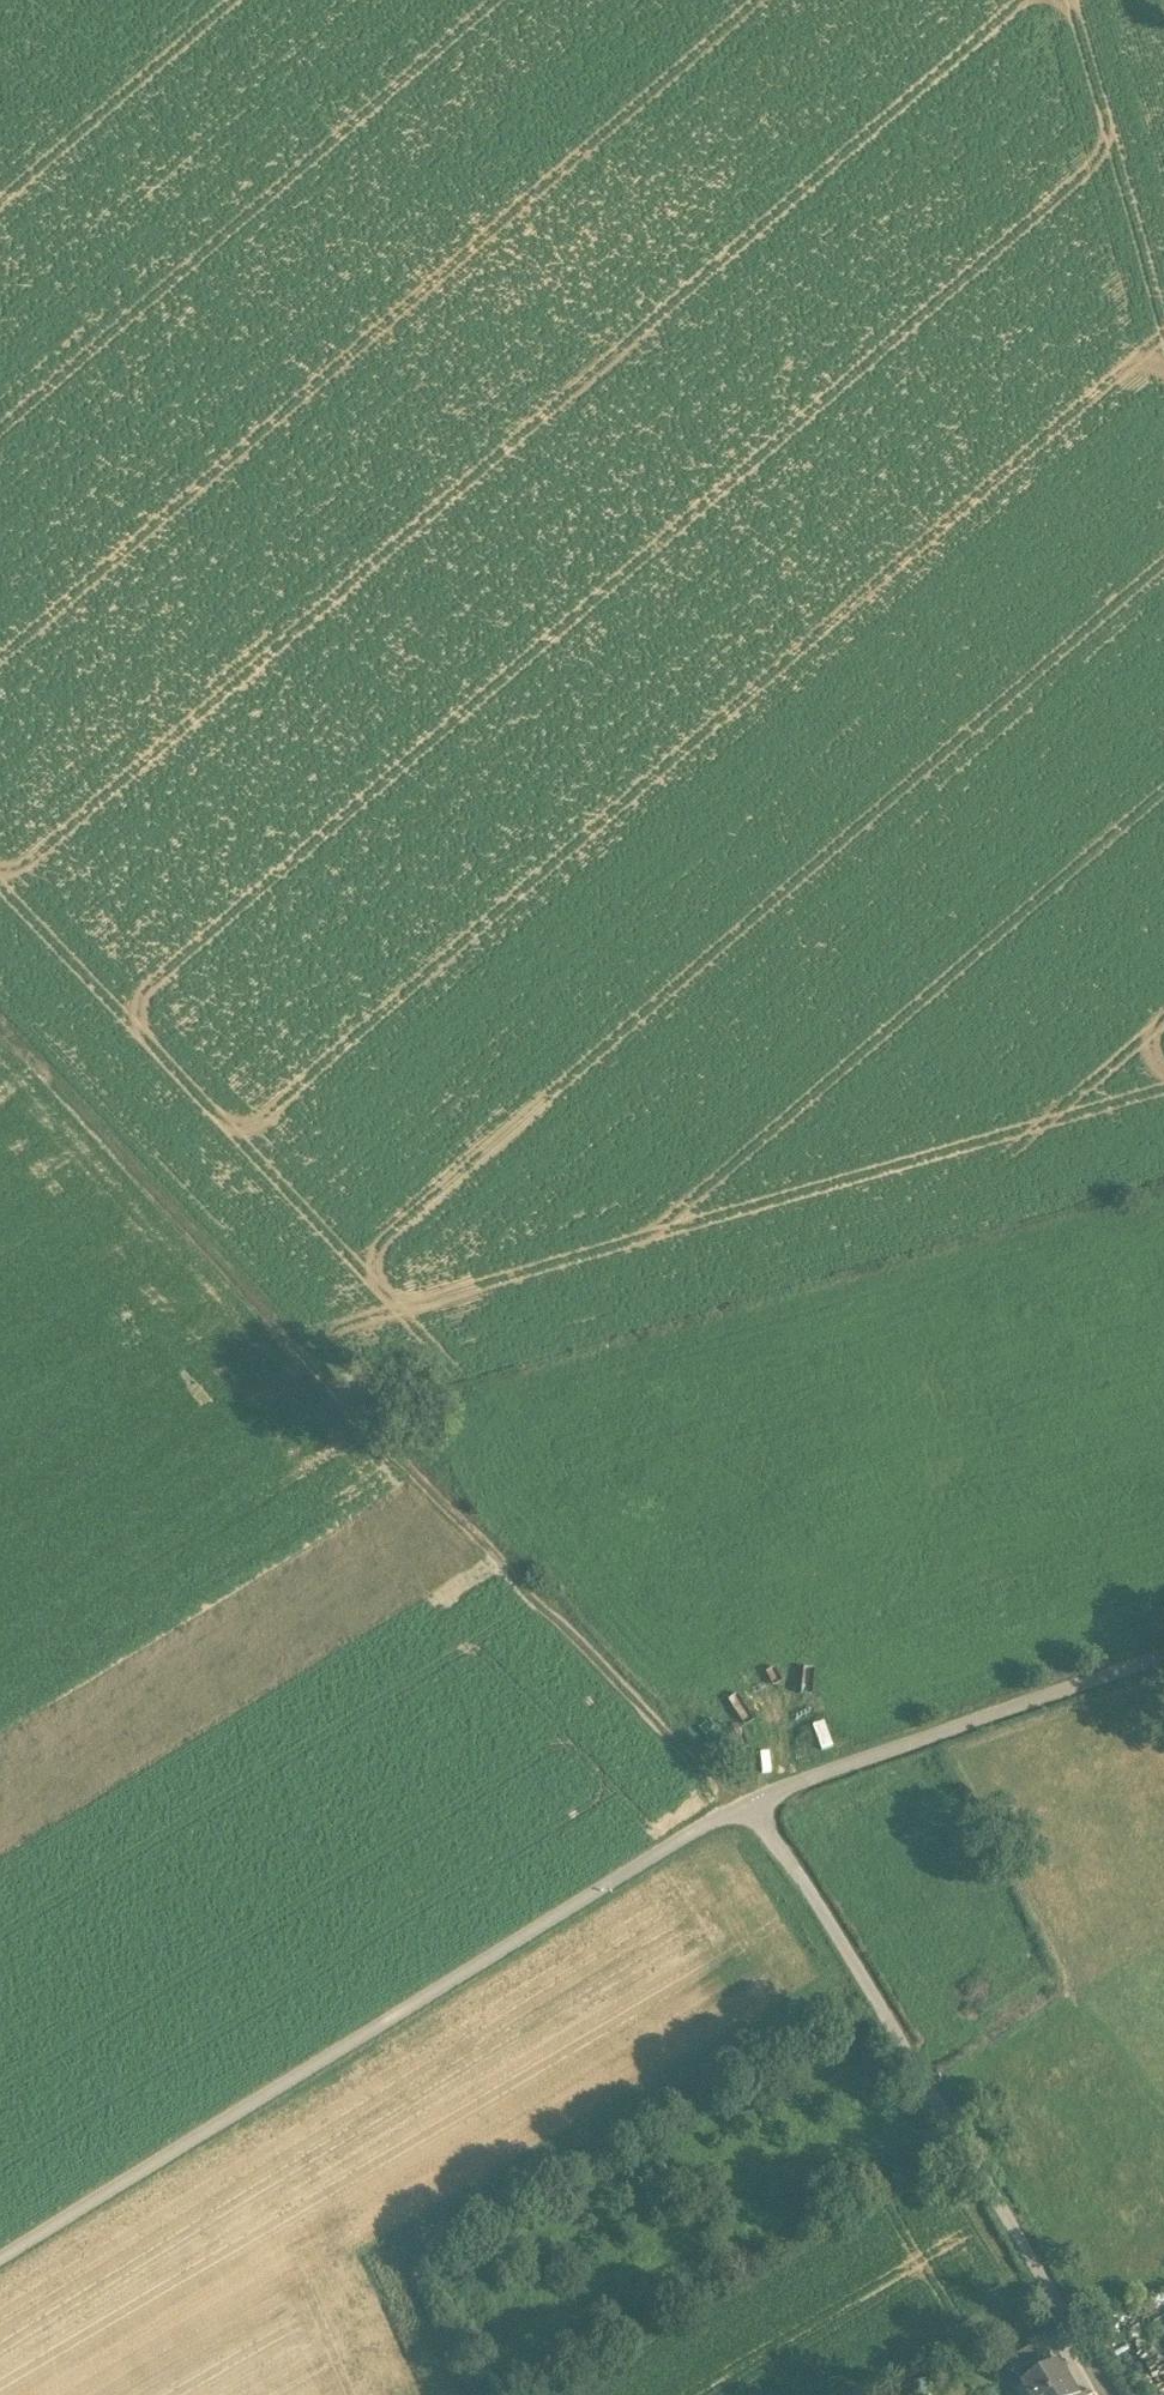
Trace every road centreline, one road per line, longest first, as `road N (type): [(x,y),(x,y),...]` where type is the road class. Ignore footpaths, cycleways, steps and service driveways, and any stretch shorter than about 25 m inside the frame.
road 1 (track): [(0,2261),(705,1828),(787,1787),(1163,1658)]
road 2 (track): [(744,1811),(0,1019)]

